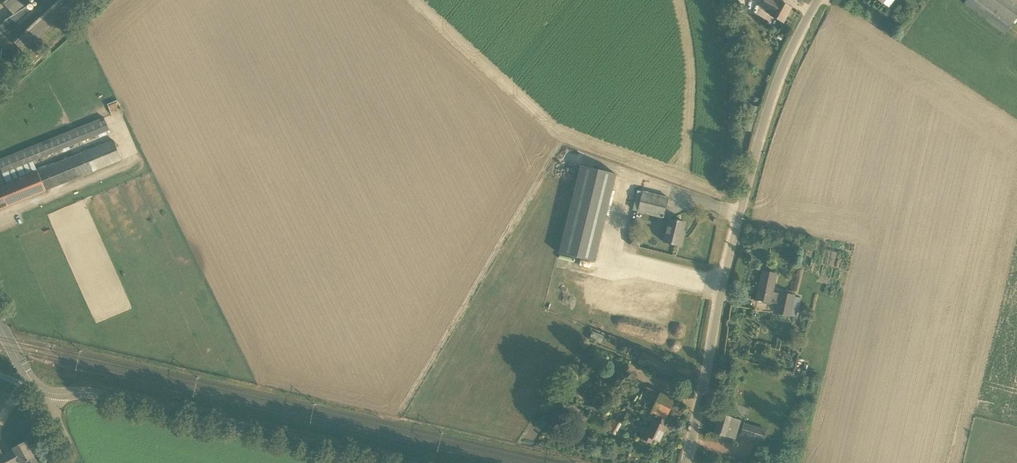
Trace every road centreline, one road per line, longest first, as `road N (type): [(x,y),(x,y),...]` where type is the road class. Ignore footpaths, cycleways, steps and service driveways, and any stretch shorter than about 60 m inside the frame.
road 1 (unclassified): [(685,462),(766,115),(818,0)]
road 2 (unclassified): [(398,462),(93,393),(55,393)]

